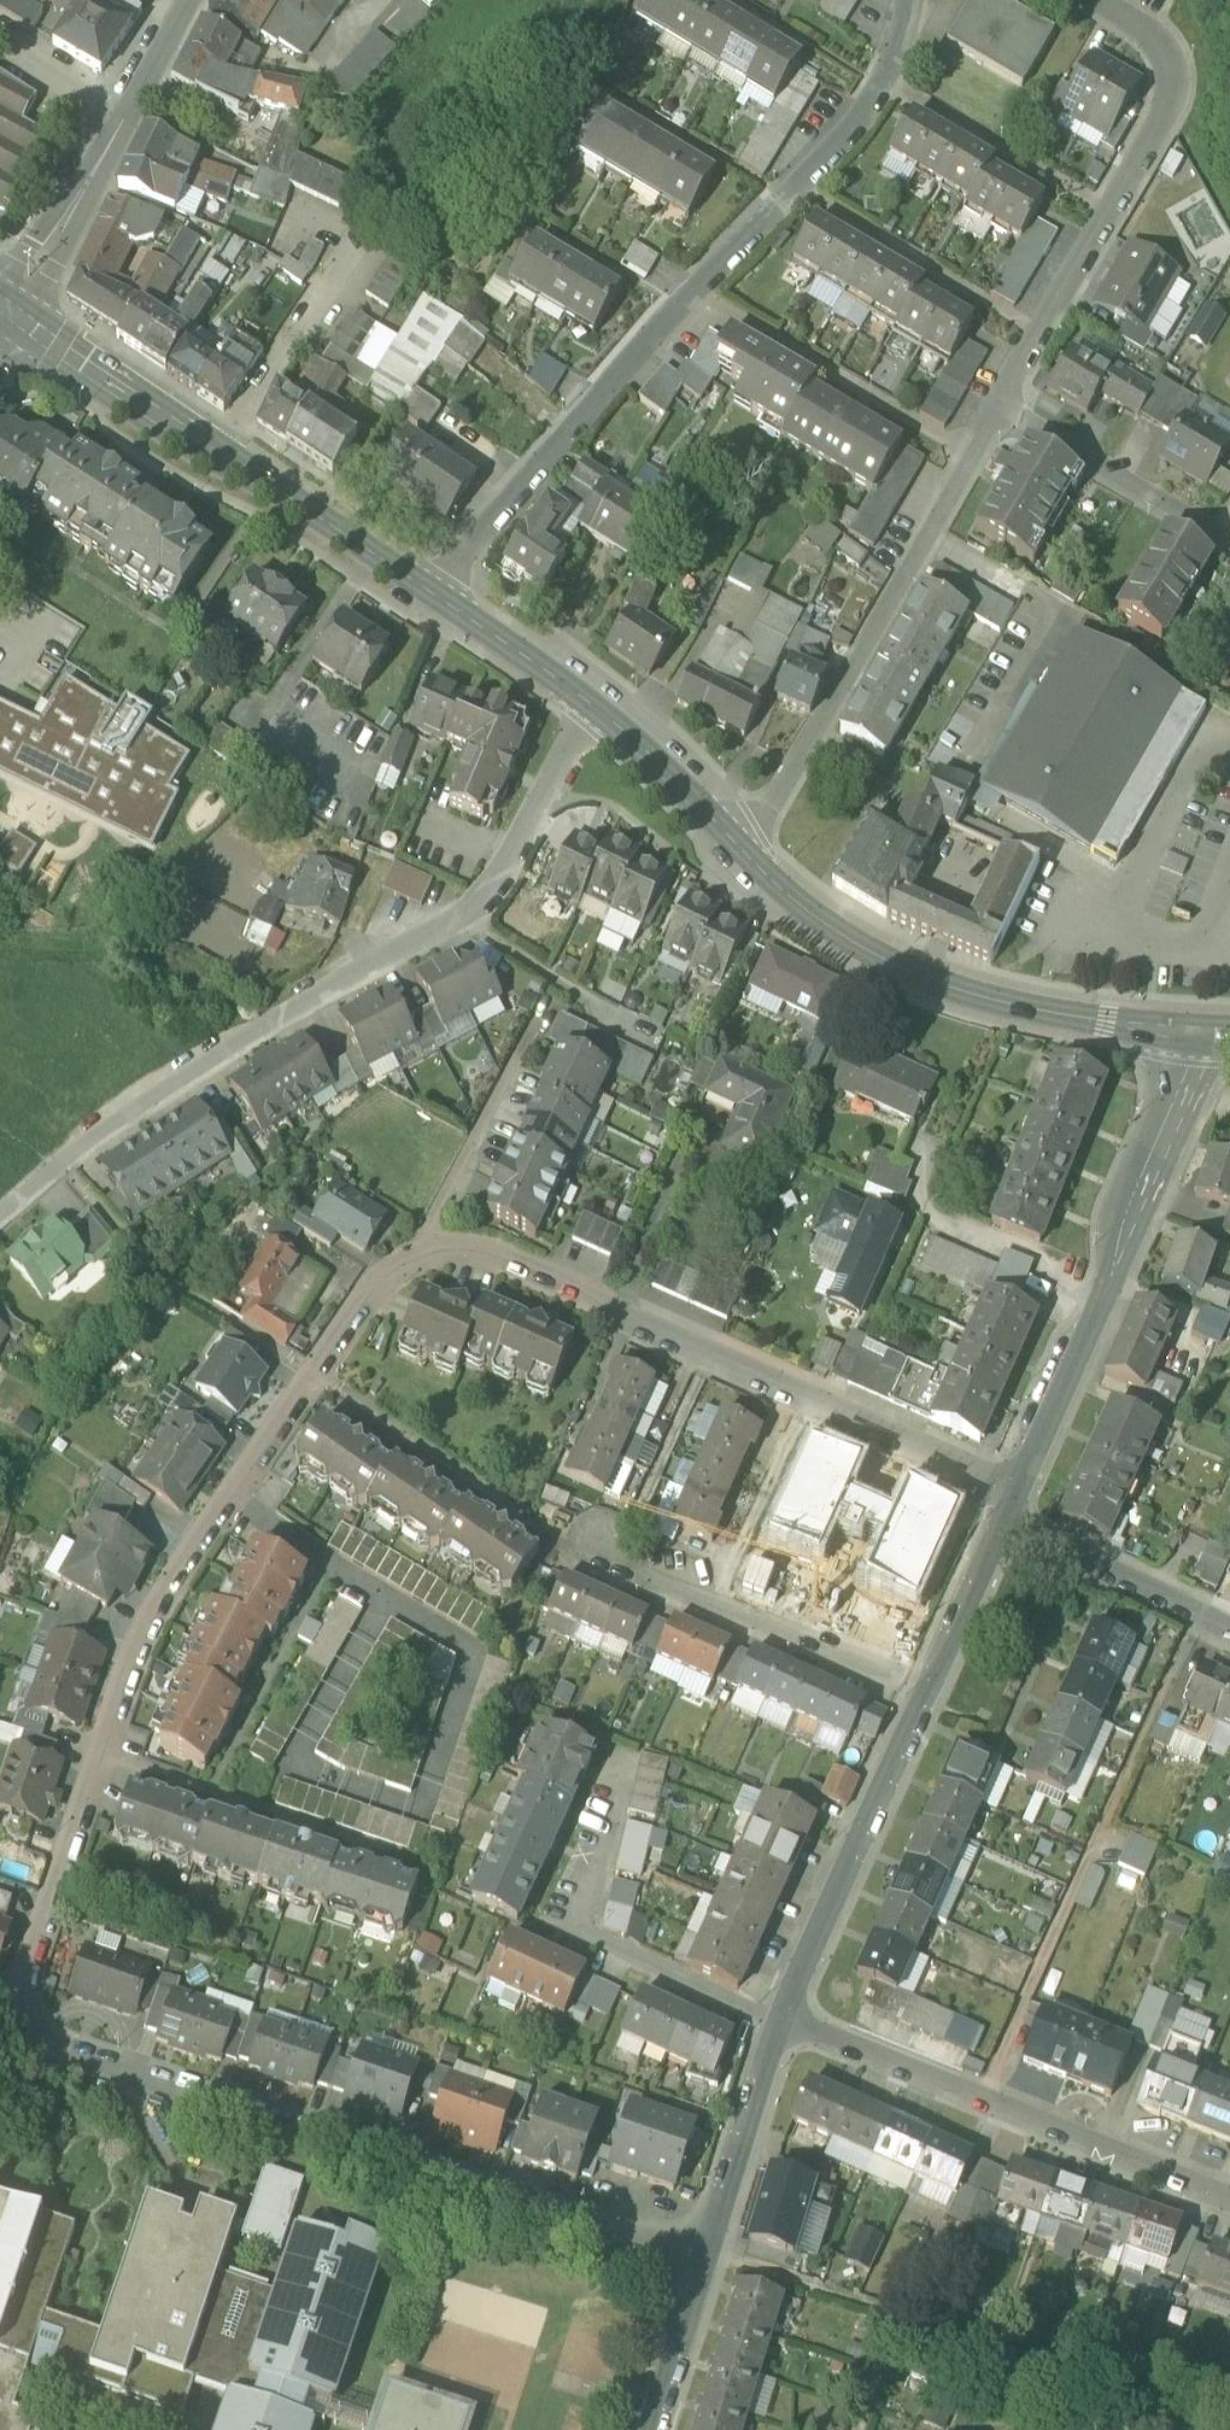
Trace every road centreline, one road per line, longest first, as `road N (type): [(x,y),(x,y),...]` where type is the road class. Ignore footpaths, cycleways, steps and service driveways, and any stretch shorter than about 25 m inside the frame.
road 1 (residential): [(11,2030),(144,1636),(192,1553),(378,1276),(444,1253),(496,1253),(613,1302)]
road 2 (residential): [(591,705),(496,881),(459,920),(258,1027),(57,1164),(0,1218)]
road 3 (residential): [(432,592),(694,292),(866,112),(911,0)]
road 4 (residential): [(704,2259),(11,2030)]
road 5 (residential): [(744,854),(1001,408)]
road 6 (secondary): [(432,592),(9,304)]
road 7 (secondary): [(1193,1036),(957,992),(882,960),(811,915),(744,854)]
road 8 (residential): [(1001,408),(1176,85),(1161,42),(1092,0)]
road 9 (unclassified): [(1020,1489),(1117,1258),(1193,1036)]
road 10 (residential): [(1229,2196),(781,2019)]
road 11 (residential): [(613,1302),(1020,1489)]
road 12 (residential): [(781,2019),(574,1931),(623,1773)]
road 13 (residential): [(925,1692),(639,1576),(586,1545)]
road 14 (unclassified): [(781,2019),(925,1692)]
road 15 (residential): [(1229,542),(1001,408)]
road 16 (unclassified): [(704,2259),(781,2019)]
road 17 (residential): [(1006,1519),(1229,1625)]
road 18 (residential): [(9,304),(120,115)]
road 19 (secondary): [(744,854),(591,705)]
road 20 (secondary): [(591,705),(432,592)]
road 21 (unclassified): [(925,1692),(1006,1519)]
road 22 (unclassified): [(652,2429),(704,2259)]
road 23 (residential): [(0,44),(120,115)]
road 24 (residential): [(120,115),(190,0)]

